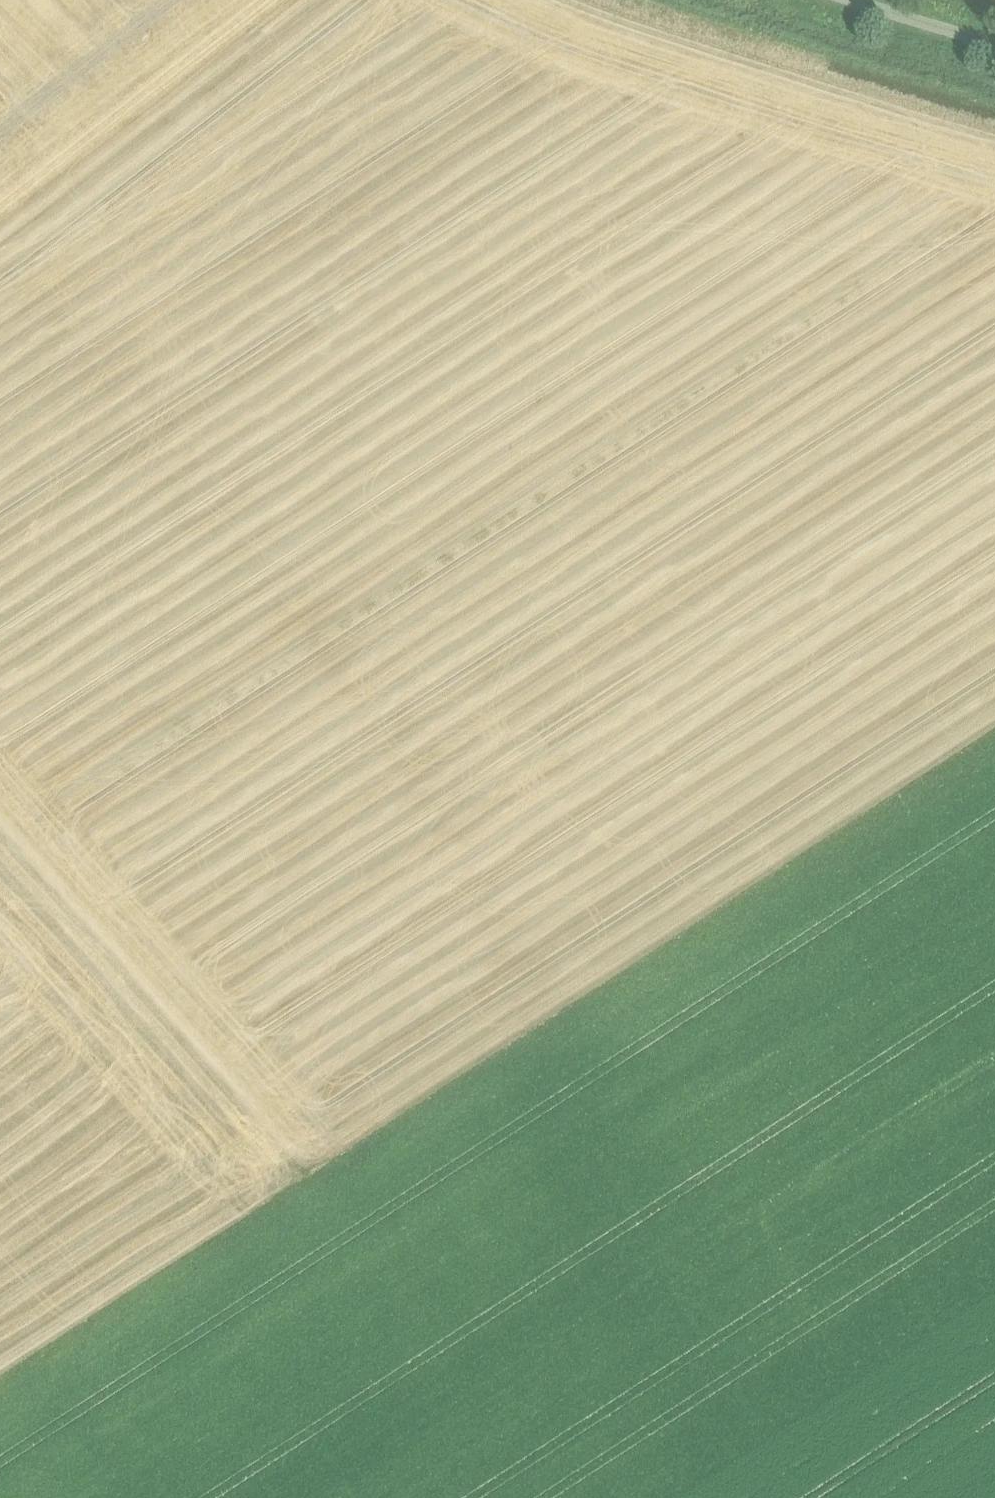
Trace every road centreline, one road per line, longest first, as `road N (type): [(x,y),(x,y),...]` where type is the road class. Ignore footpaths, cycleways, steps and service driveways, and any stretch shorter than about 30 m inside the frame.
road 1 (unclassified): [(994,41),(856,0)]

